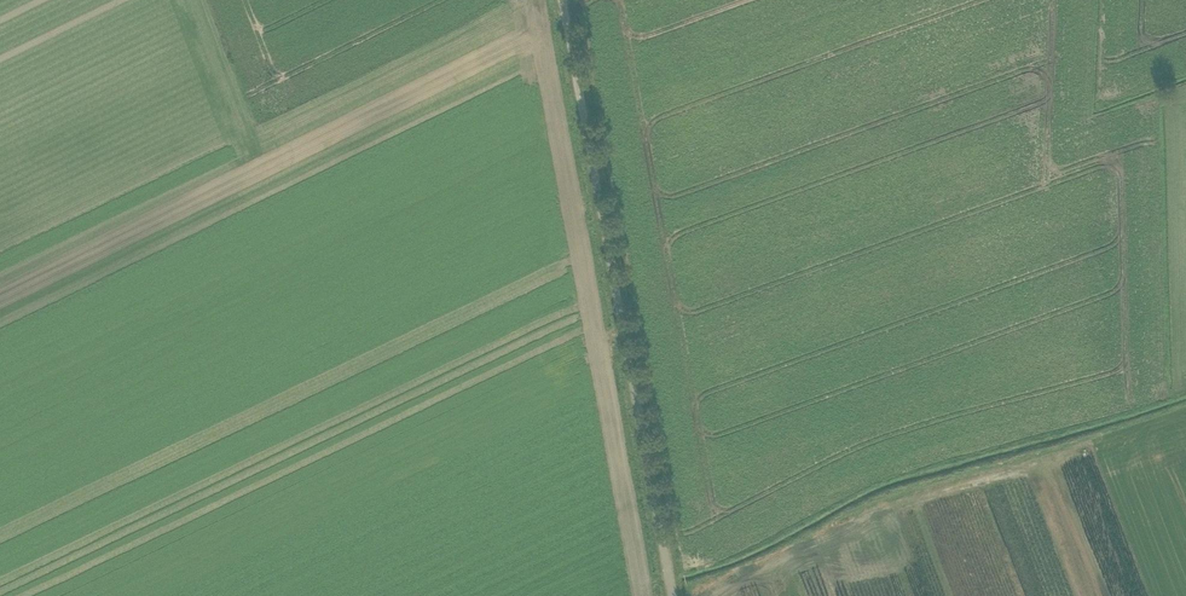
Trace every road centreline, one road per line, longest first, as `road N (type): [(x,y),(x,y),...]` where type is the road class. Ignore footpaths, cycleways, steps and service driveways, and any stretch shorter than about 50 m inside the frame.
road 1 (unclassified): [(670,595),(561,0)]

